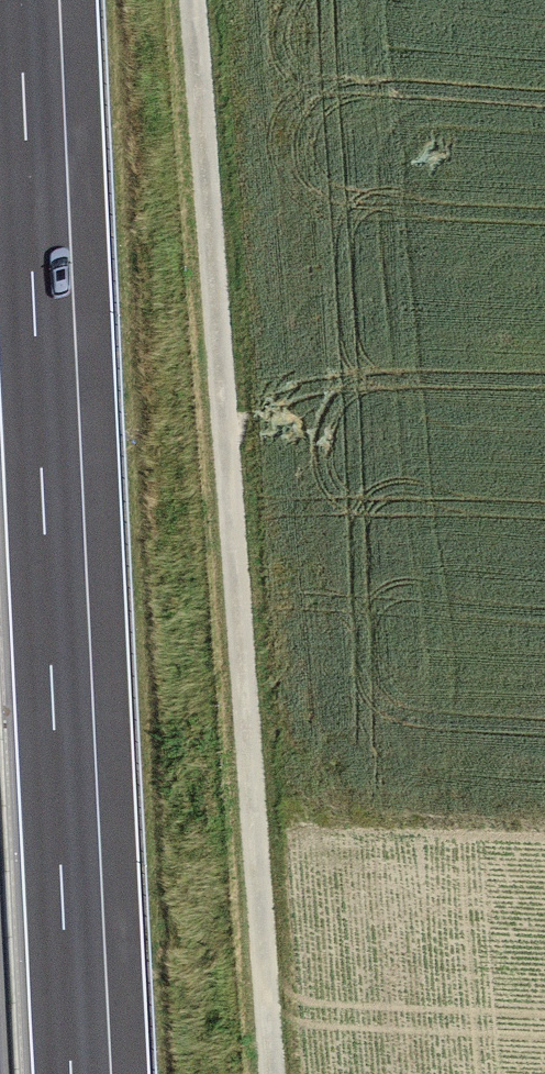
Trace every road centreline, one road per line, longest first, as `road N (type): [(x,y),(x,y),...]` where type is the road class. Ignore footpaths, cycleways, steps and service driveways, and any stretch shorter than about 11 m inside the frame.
road 1 (track): [(274,1073),(191,0)]
road 2 (motorway): [(72,1073),(20,0)]

